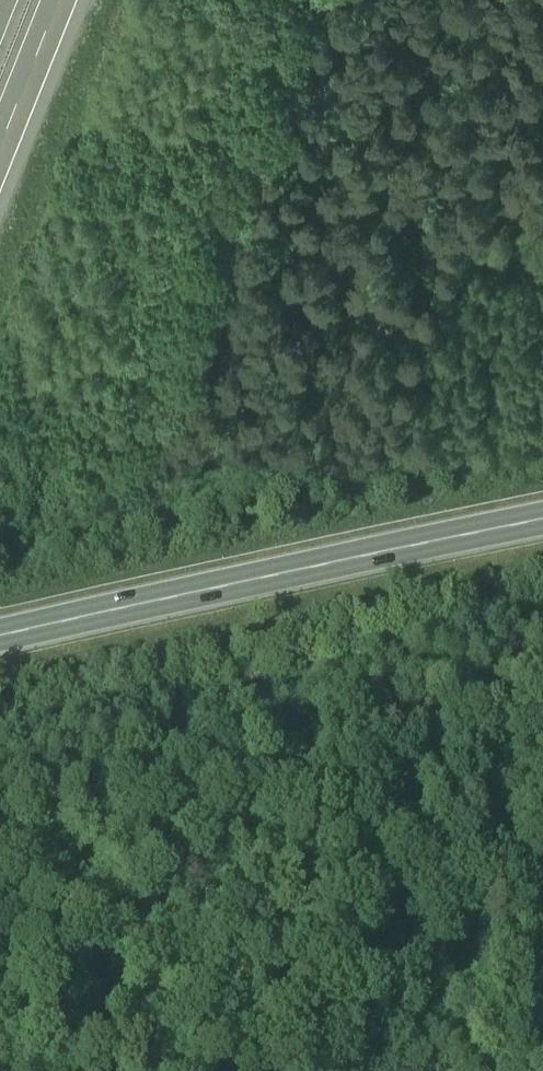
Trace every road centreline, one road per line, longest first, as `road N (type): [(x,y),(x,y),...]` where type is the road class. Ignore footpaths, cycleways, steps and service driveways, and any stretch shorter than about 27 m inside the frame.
road 1 (secondary): [(0,648),(542,528)]
road 2 (motorway): [(0,191),(75,0)]

